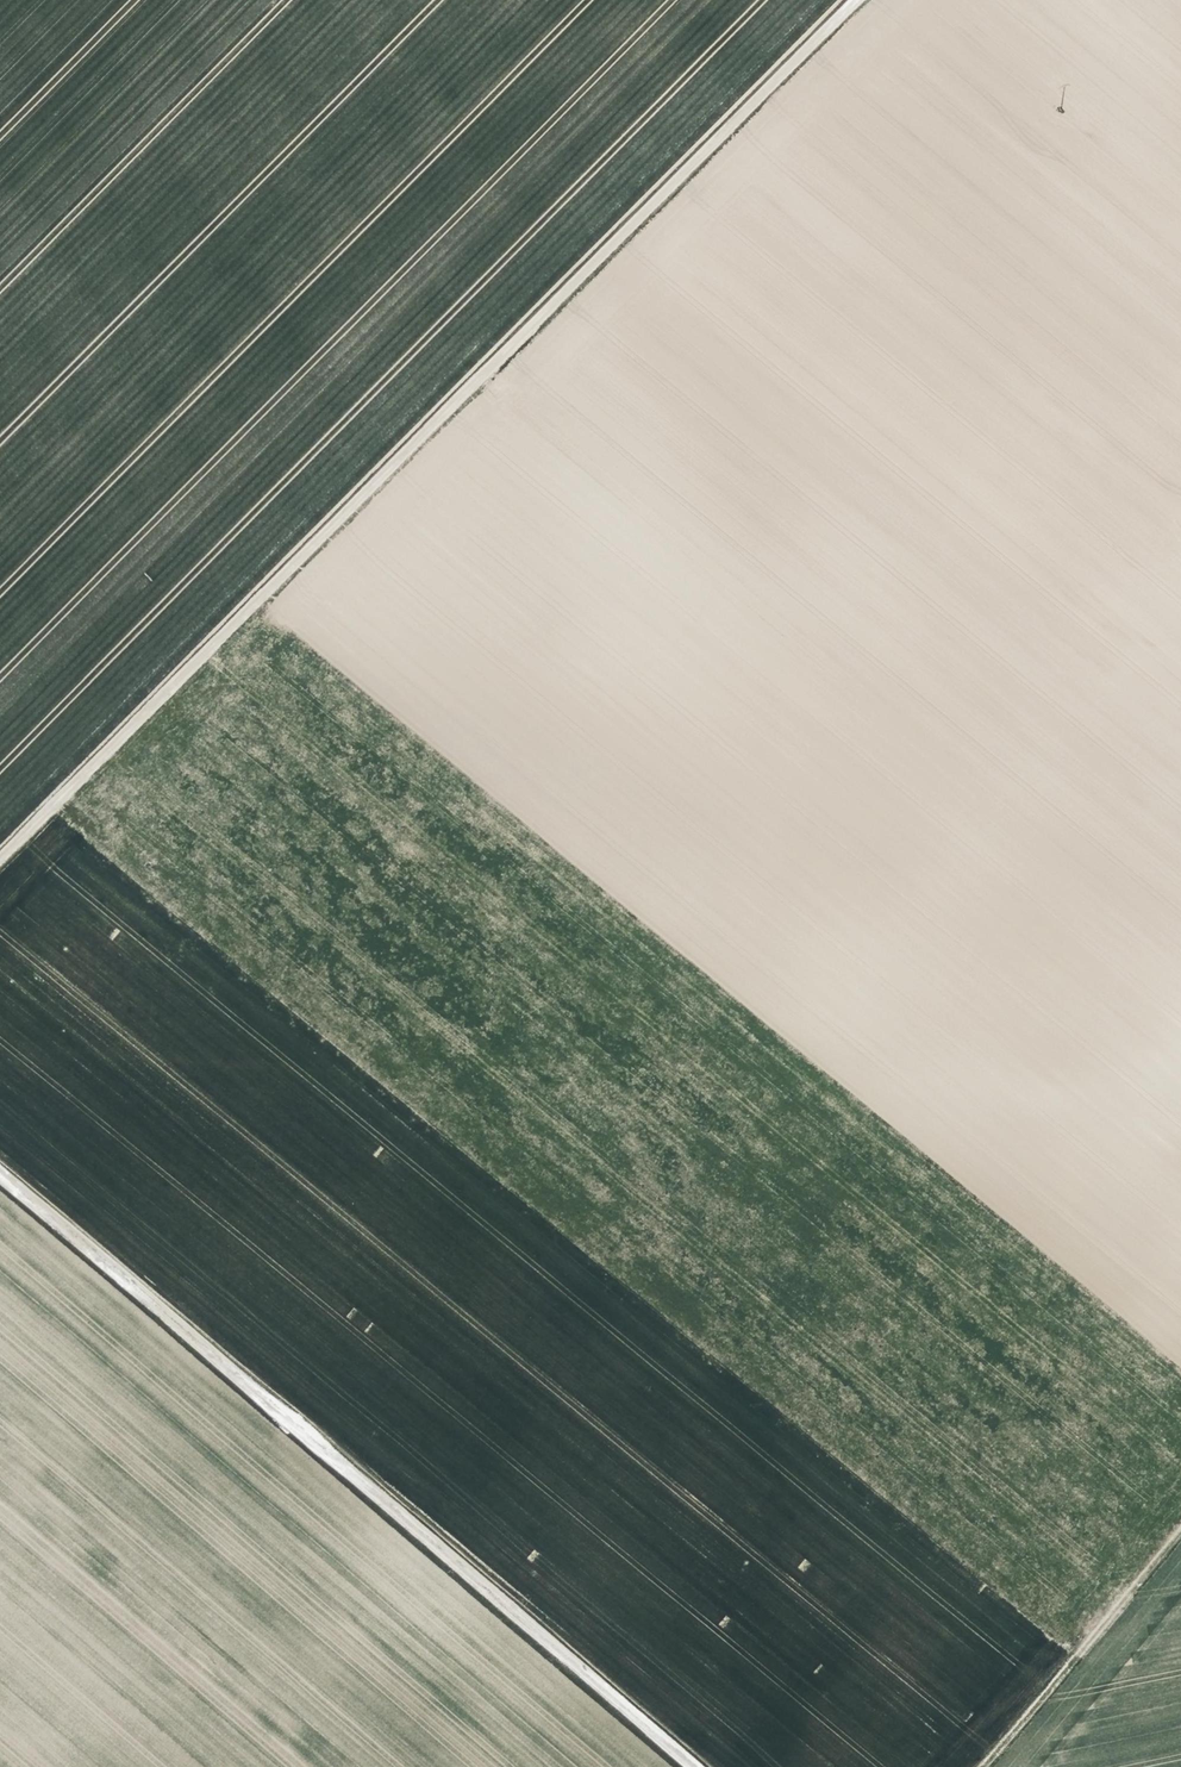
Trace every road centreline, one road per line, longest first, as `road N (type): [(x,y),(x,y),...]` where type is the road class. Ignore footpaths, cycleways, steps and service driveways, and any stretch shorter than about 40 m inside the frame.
road 1 (track): [(855,0),(0,866)]
road 2 (track): [(693,1766),(0,1171)]
road 3 (track): [(989,1766),(1180,1543)]

